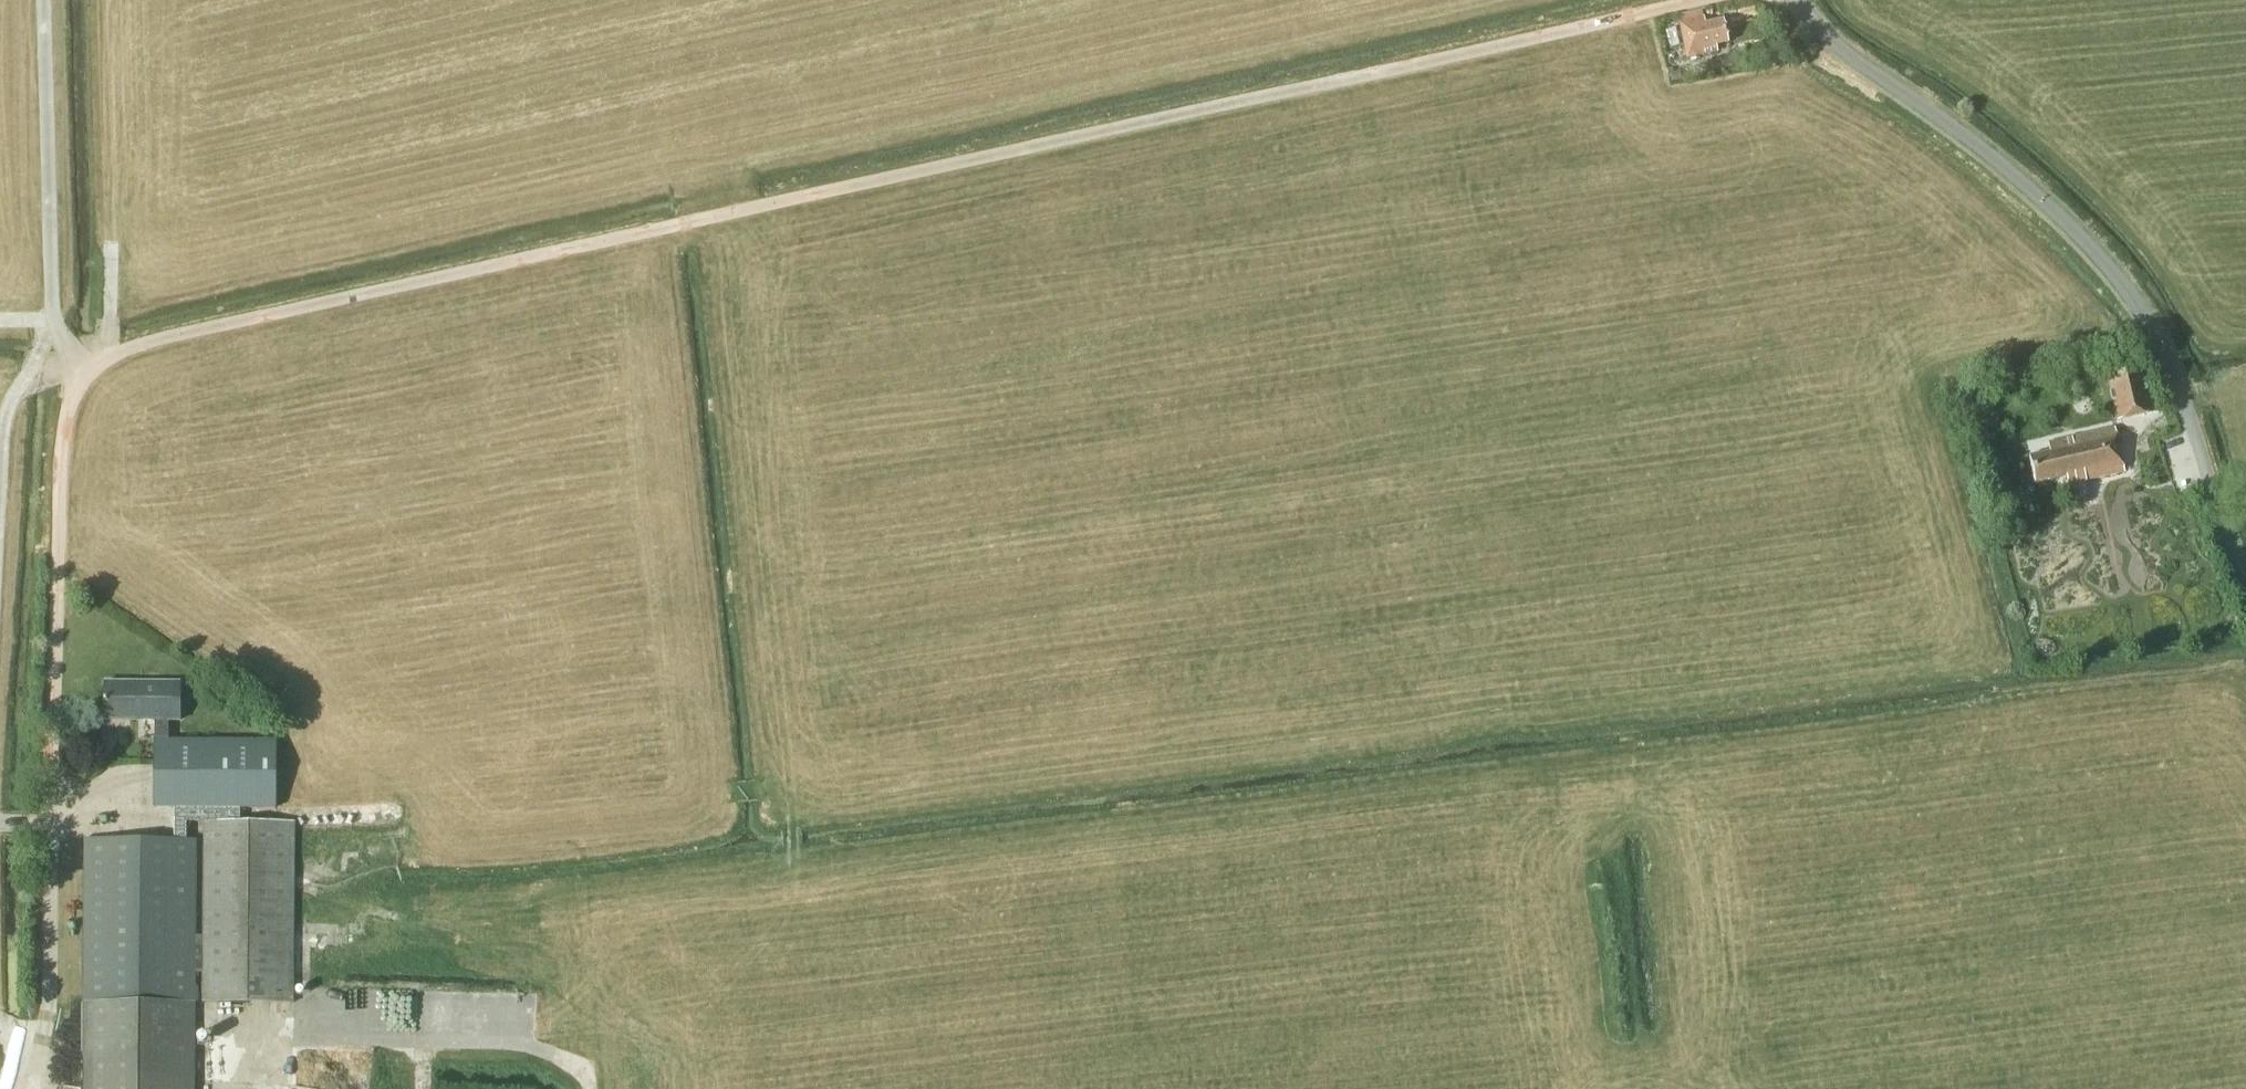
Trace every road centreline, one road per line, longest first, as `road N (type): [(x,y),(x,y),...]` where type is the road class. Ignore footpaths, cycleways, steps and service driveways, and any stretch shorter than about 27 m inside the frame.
road 1 (unclassified): [(2245,587),(2169,359),(2130,297),(2073,229),(1975,144),(1832,43),(1798,0)]

